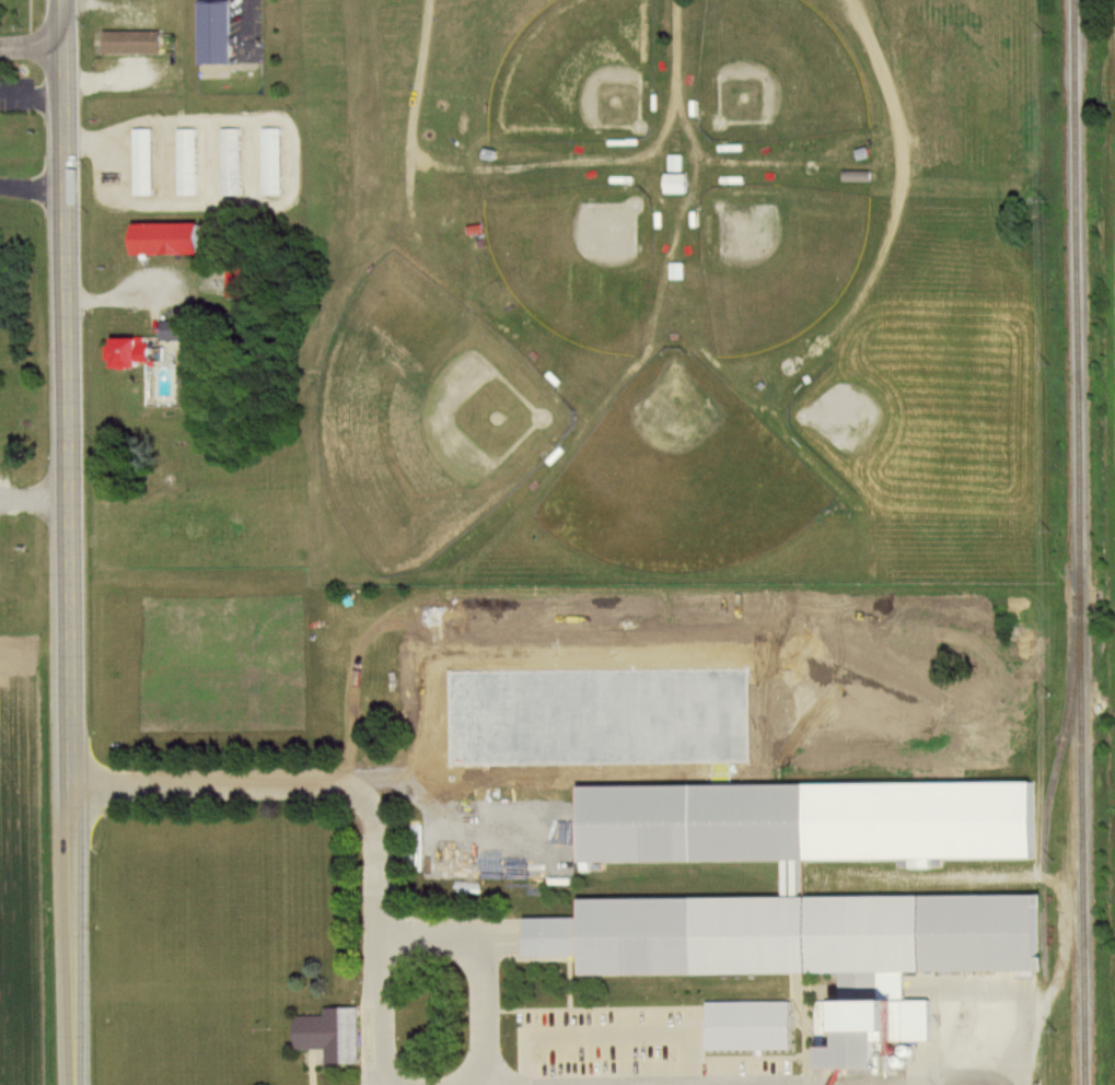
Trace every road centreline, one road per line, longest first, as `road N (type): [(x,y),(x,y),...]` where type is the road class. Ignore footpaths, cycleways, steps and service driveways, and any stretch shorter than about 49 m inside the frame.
road 1 (secondary): [(72,1084),(60,0)]

